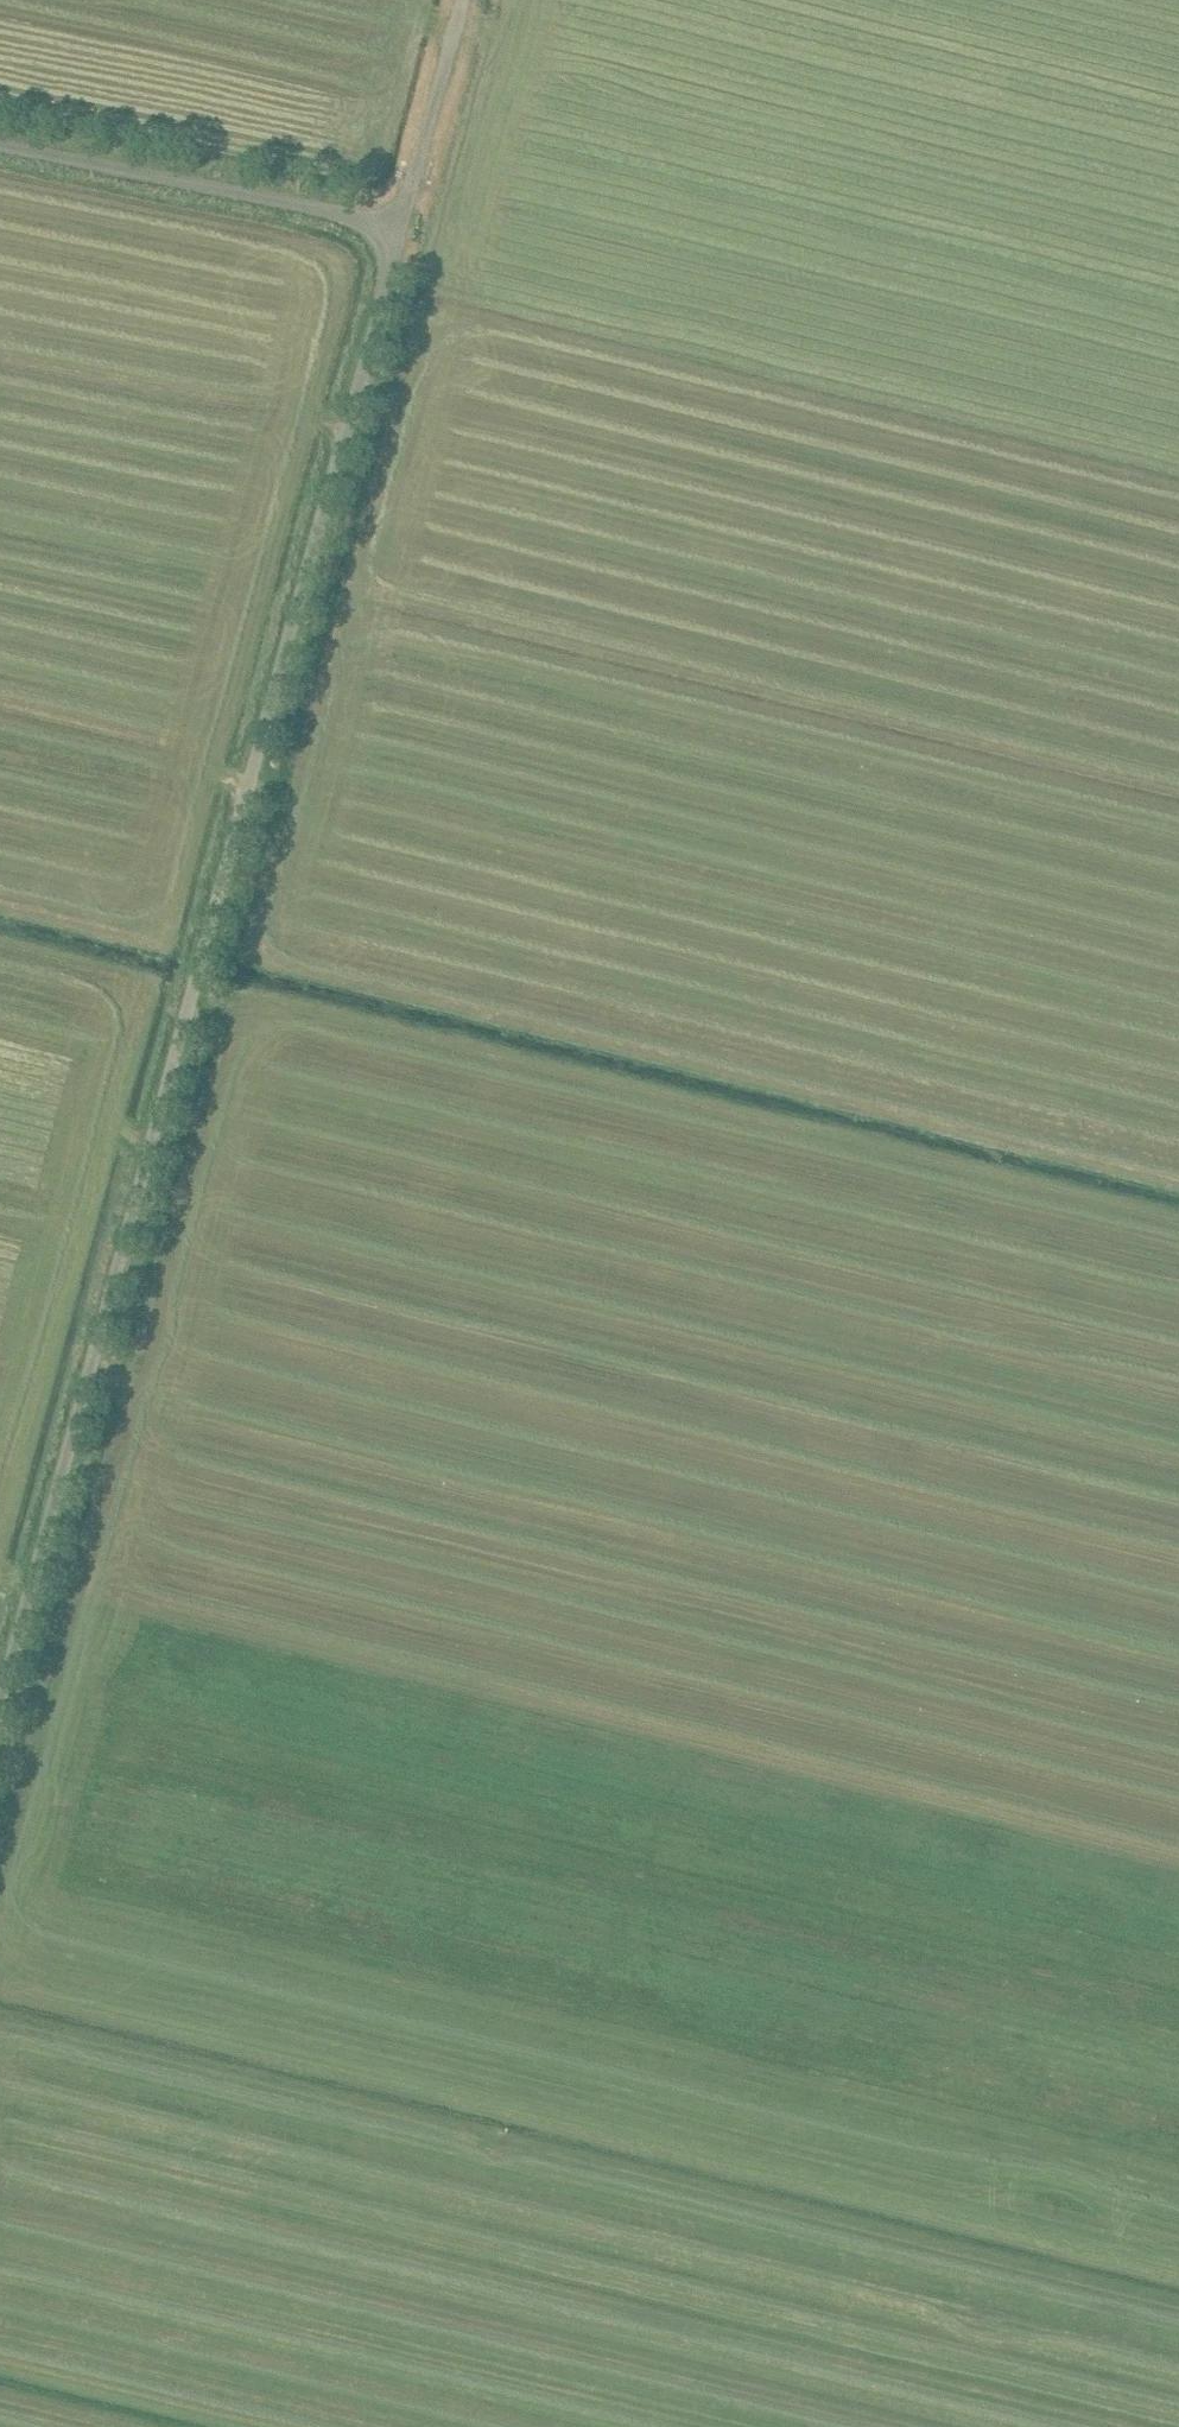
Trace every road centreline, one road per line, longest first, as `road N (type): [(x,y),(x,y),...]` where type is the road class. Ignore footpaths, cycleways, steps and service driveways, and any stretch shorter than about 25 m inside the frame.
road 1 (unclassified): [(0,1714),(397,227)]
road 2 (unclassified): [(397,227),(0,145)]
road 3 (unclassified): [(397,227),(460,0)]

